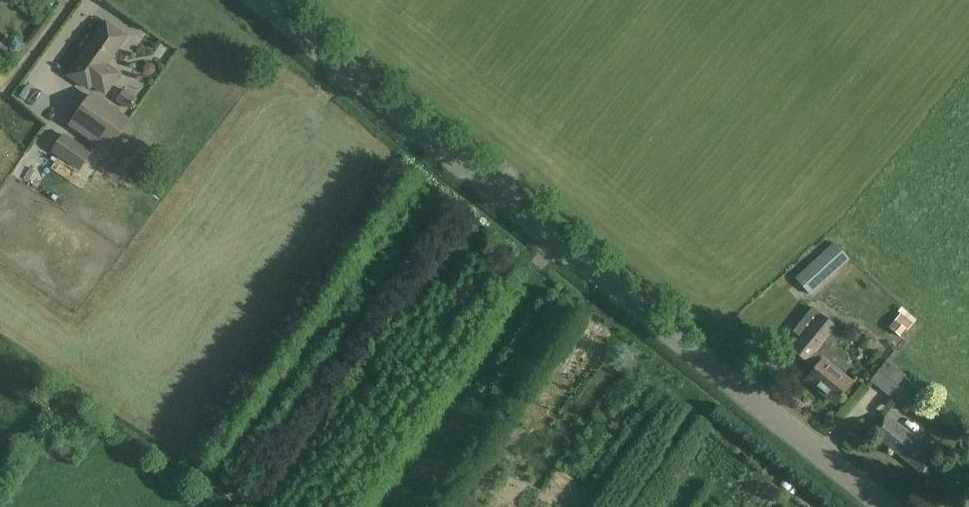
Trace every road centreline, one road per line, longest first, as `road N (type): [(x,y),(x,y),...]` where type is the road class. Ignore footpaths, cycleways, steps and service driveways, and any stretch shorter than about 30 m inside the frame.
road 1 (unclassified): [(885,506),(257,0)]

